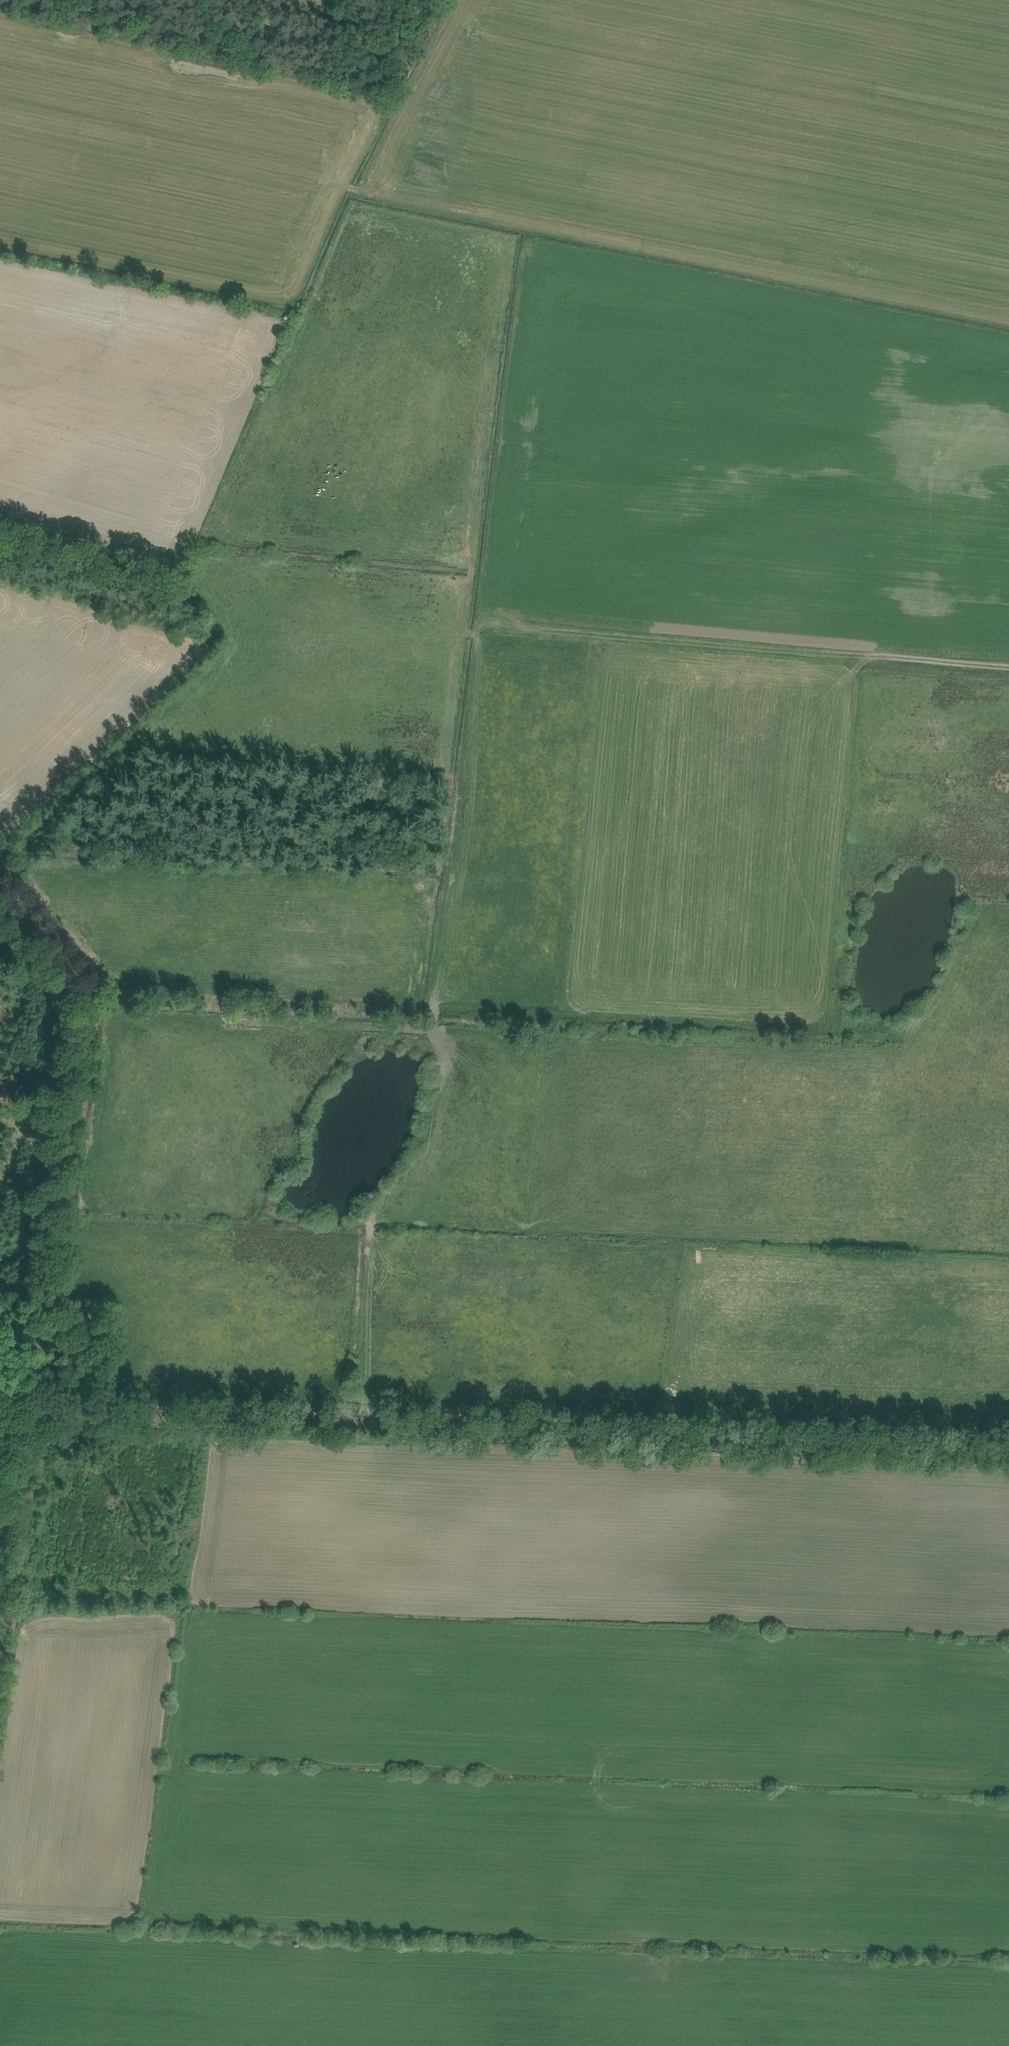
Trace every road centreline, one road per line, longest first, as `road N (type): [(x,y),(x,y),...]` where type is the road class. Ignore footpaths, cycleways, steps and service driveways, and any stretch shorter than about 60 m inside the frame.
road 1 (track): [(1008,1444),(30,1405)]
road 2 (track): [(30,1405),(0,1616)]

